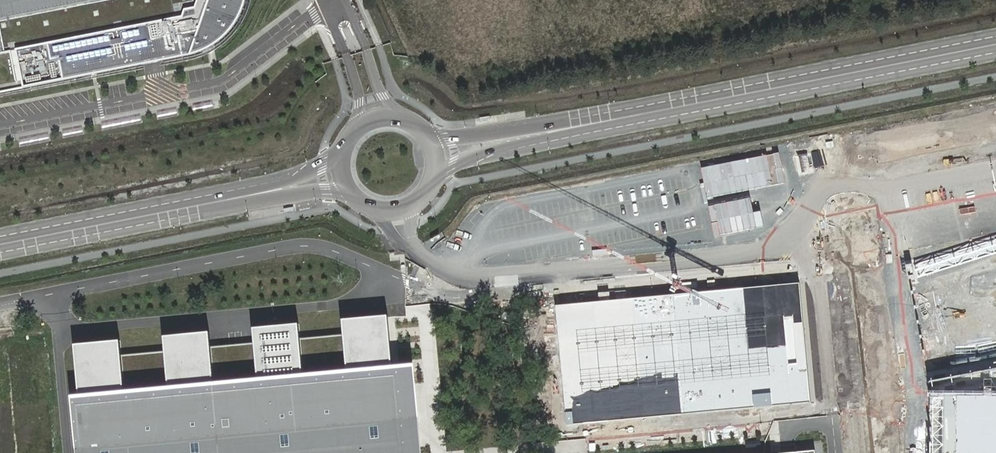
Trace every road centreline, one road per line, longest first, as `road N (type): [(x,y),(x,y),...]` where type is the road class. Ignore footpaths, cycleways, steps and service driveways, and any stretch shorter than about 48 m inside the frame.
road 1 (secondary): [(995,36),(532,126),(449,139),(421,132)]
road 2 (secondary): [(435,173),(497,152),(995,53)]
road 3 (secondary): [(343,149),(292,180),(0,237)]
road 4 (secondary): [(0,251),(291,195),(351,196)]

